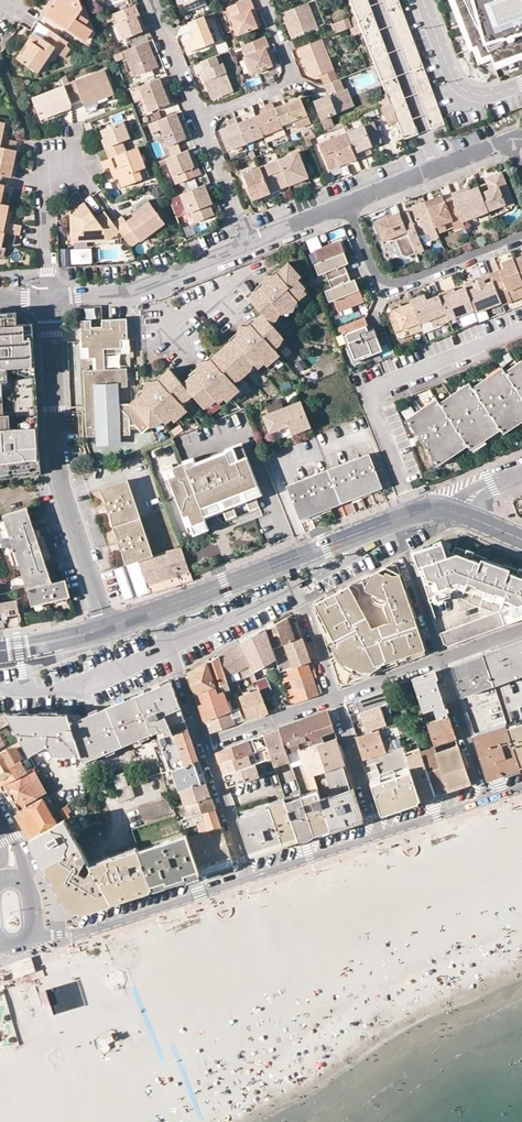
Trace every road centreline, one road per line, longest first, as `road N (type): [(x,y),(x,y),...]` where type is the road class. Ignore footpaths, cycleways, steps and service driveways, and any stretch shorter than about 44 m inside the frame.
road 1 (residential): [(50,298),(63,493),(109,626)]
road 2 (residential): [(347,203),(378,276),(387,280),(521,233)]
road 3 (residential): [(29,939),(94,930),(248,879)]
road 4 (residential): [(250,243),(136,284),(50,298)]
road 5 (residential): [(195,118),(292,81),(262,0)]
road 6 (residential): [(506,136),(347,203)]
road 7 (residential): [(439,660),(390,520)]
road 8 (residential): [(485,800),(439,660)]
road 9 (residential): [(42,152),(50,298)]
road 10 (residential): [(333,698),(287,560)]
road 11 (residential): [(378,835),(333,698)]
road 12 (residential): [(202,746),(157,611)]
road 13 (residential): [(248,879),(202,746)]
road 14 (tertiary): [(157,611),(287,560)]
road 15 (residential): [(202,746),(333,698)]
road 16 (residential): [(248,879),(378,835)]
road 17 (residential): [(250,243),(195,118)]
road 18 (residential): [(195,118),(149,0)]

